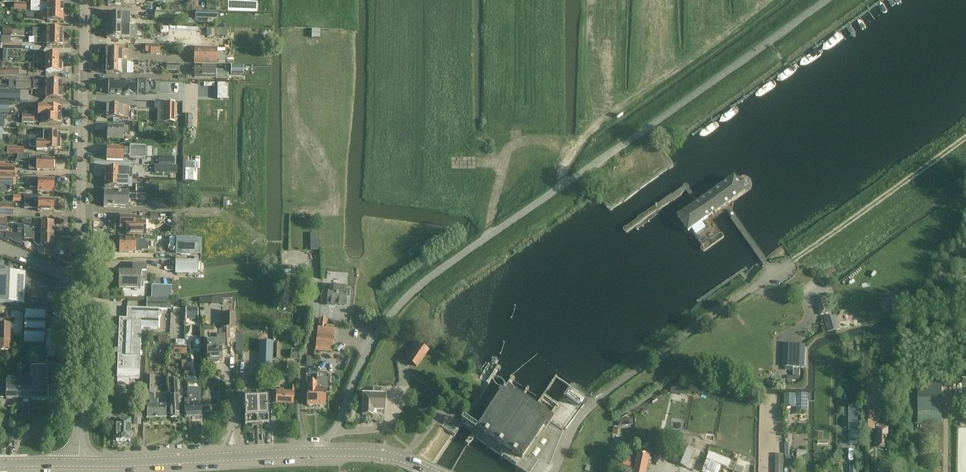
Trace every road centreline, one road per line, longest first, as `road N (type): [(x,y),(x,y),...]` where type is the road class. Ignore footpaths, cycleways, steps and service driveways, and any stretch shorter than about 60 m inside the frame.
road 1 (unclassified): [(552,471),(581,414),(965,138)]
road 2 (tertiary): [(429,471),(365,453),(80,464)]
road 3 (residential): [(76,279),(86,0)]
road 4 (residential): [(80,464),(76,279)]

